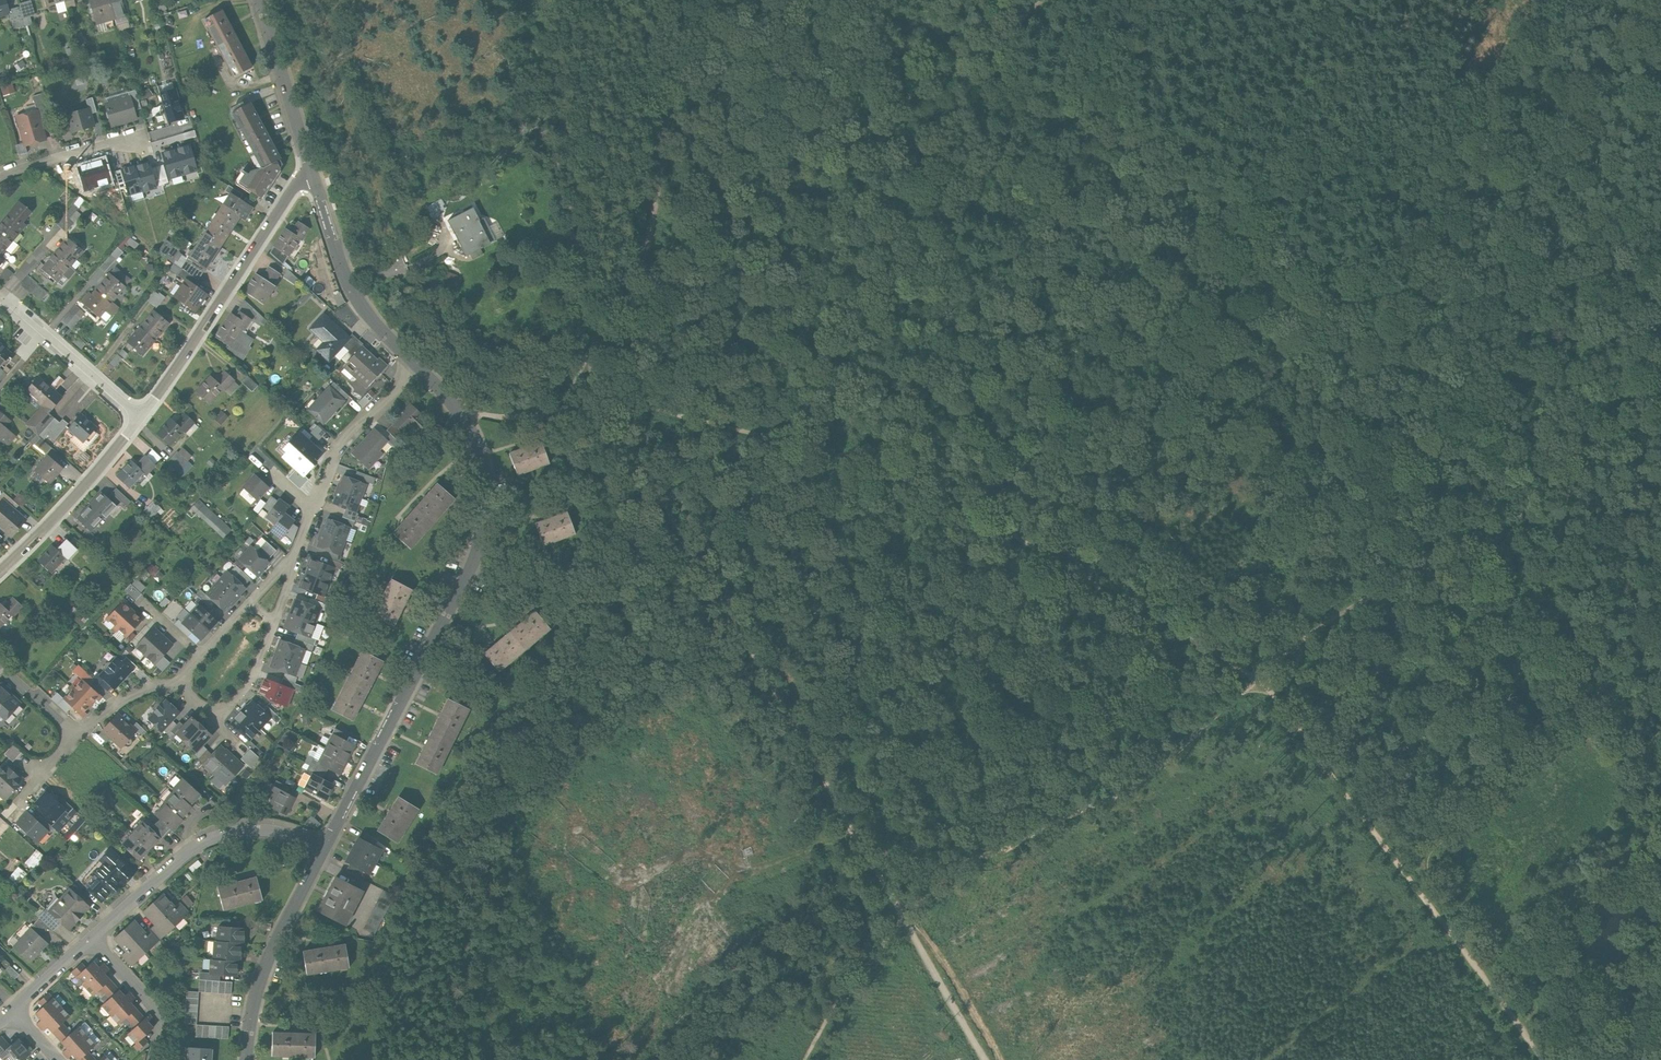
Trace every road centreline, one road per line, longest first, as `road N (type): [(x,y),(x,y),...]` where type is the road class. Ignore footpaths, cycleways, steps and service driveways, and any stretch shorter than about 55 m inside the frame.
road 1 (track): [(463,418),(632,404),(867,460),(991,523),(1257,681)]
road 2 (track): [(904,923),(738,629),(603,410),(587,365),(616,310)]
road 3 (residential): [(417,366),(481,448),(486,528),(325,847)]
road 4 (track): [(1042,0),(1006,36),(869,125),(719,251),(616,310)]
road 5 (track): [(1660,383),(1556,466),(1510,525),(1403,575),(1306,637),(1257,681)]
road 6 (track): [(1257,681),(1544,1059)]
road 7 (track): [(1257,681),(1143,780),(1005,850),(971,858),(904,923)]
road 8 (track): [(1462,918),(1428,855),(1556,737),(1582,728),(1611,736),(1653,833)]
road 9 (track): [(616,310),(651,235),(678,0)]
road 10 (residential): [(141,420),(311,171)]
road 11 (residential): [(325,847),(262,827),(206,840),(90,938)]
road 12 (track): [(1449,930),(1462,918),(1500,920),(1660,829)]
road 13 (residential): [(325,847),(263,971),(247,1059)]
road 14 (track): [(1464,546),(1471,581),(1539,635),(1581,709),(1582,728)]
road 15 (residential): [(311,171),(353,293),(417,366)]
road 16 (residential): [(0,572),(141,420)]
road 17 (residential): [(141,420),(0,295)]
road 18 (residential): [(417,366),(337,452),(313,510)]
road 19 (residential): [(259,0),(311,171)]
road 20 (track): [(904,923),(842,990),(806,1059)]
road 21 (track): [(984,1059),(904,923)]
road 22 (residential): [(132,139),(0,174)]

